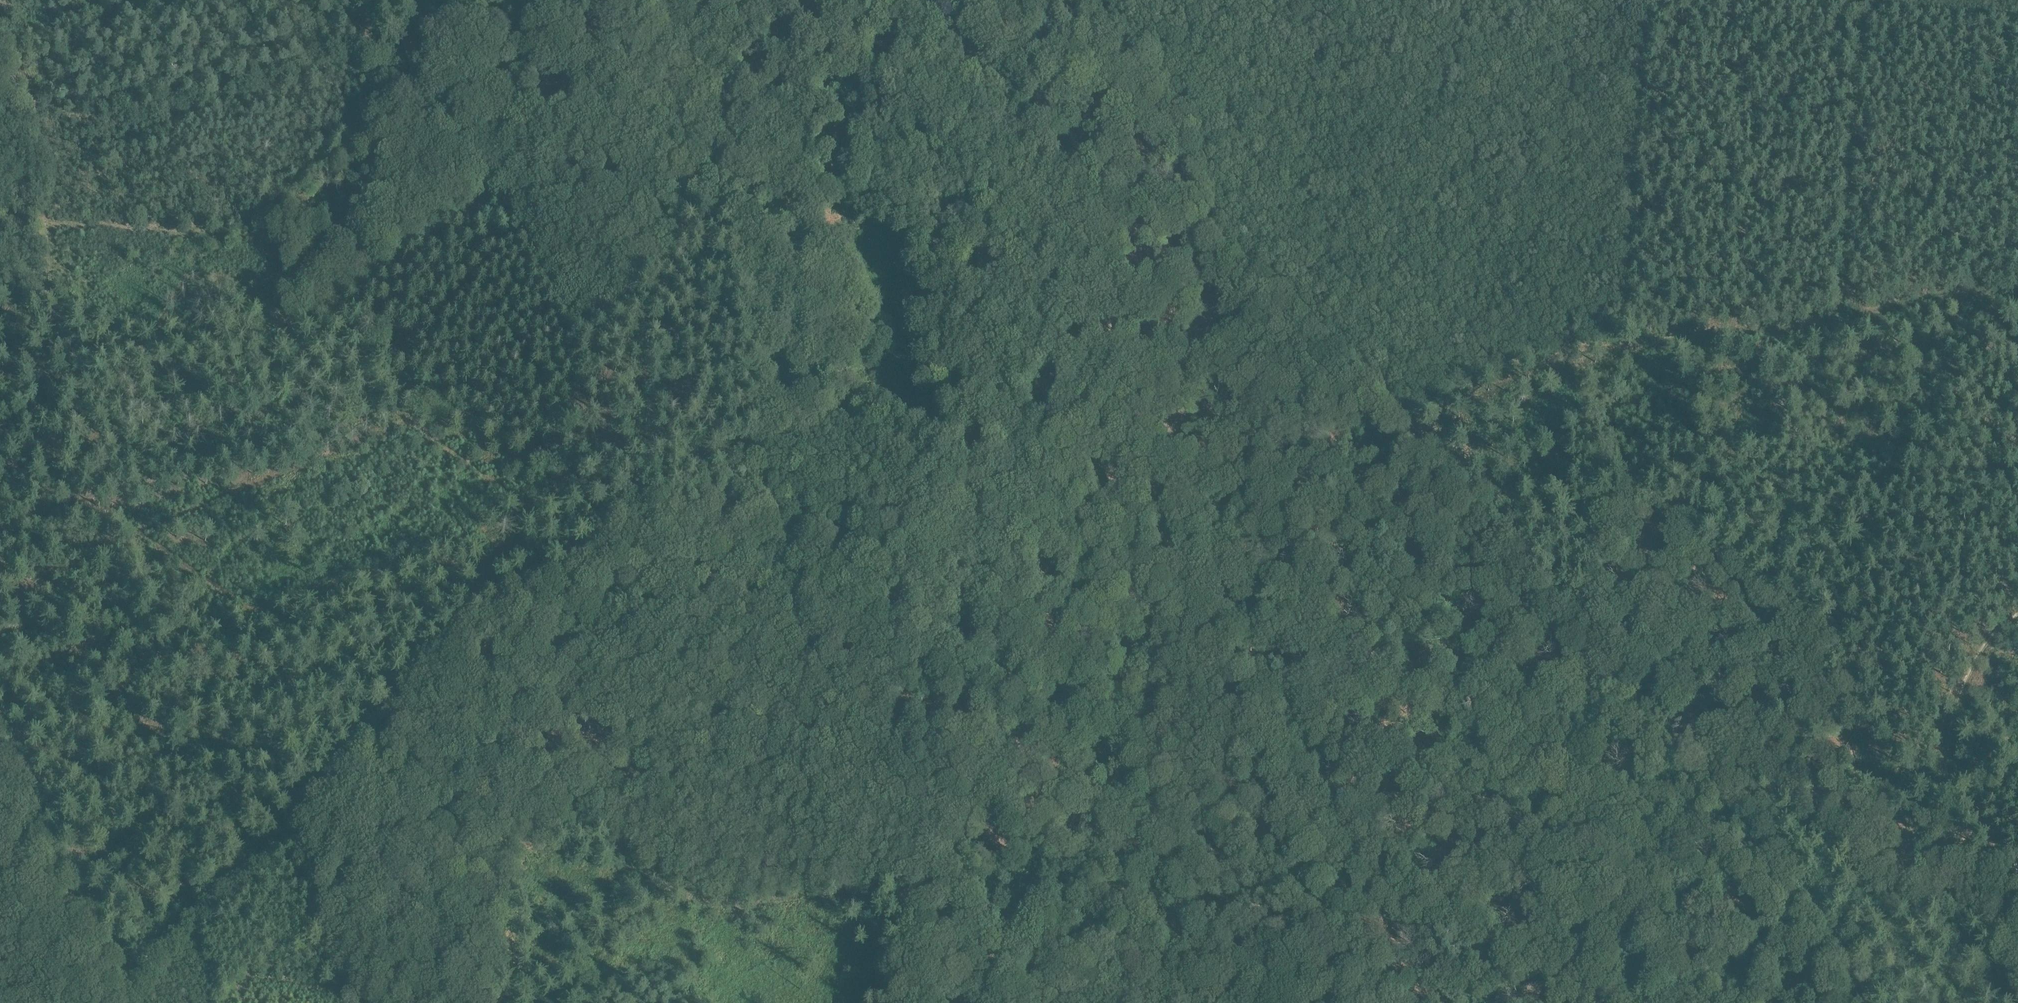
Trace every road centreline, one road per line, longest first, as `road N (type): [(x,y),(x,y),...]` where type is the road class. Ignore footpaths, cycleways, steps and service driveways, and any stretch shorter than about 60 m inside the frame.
road 1 (track): [(785,0),(1084,162),(1245,270),(1465,467),(1534,577),(1555,595),(1850,817),(1884,860),(2010,919),(2017,938)]
road 2 (track): [(1133,316),(1004,386),(925,450),(852,487),(651,546),(508,613),(433,671),(354,773),(201,903),(134,975)]
road 3 (track): [(1368,1002),(1133,316)]
road 4 (track): [(1055,83),(992,196),(958,419)]
road 5 (track): [(1133,316),(1027,0)]
road 6 (track): [(134,975),(54,851),(0,704)]

